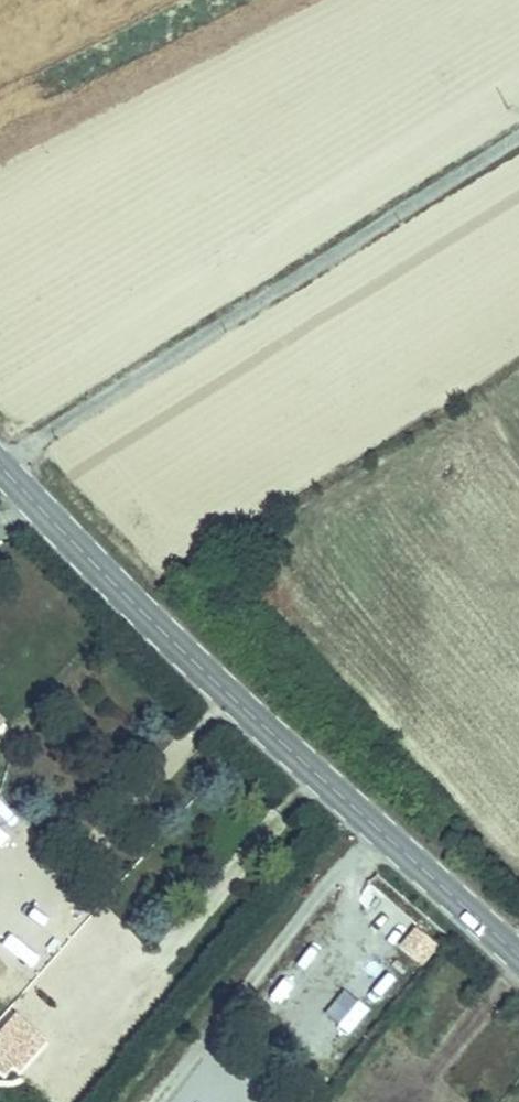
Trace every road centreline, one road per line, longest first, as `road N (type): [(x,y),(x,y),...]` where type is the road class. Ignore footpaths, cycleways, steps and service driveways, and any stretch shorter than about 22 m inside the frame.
road 1 (tertiary): [(0,456),(190,653),(518,948)]

